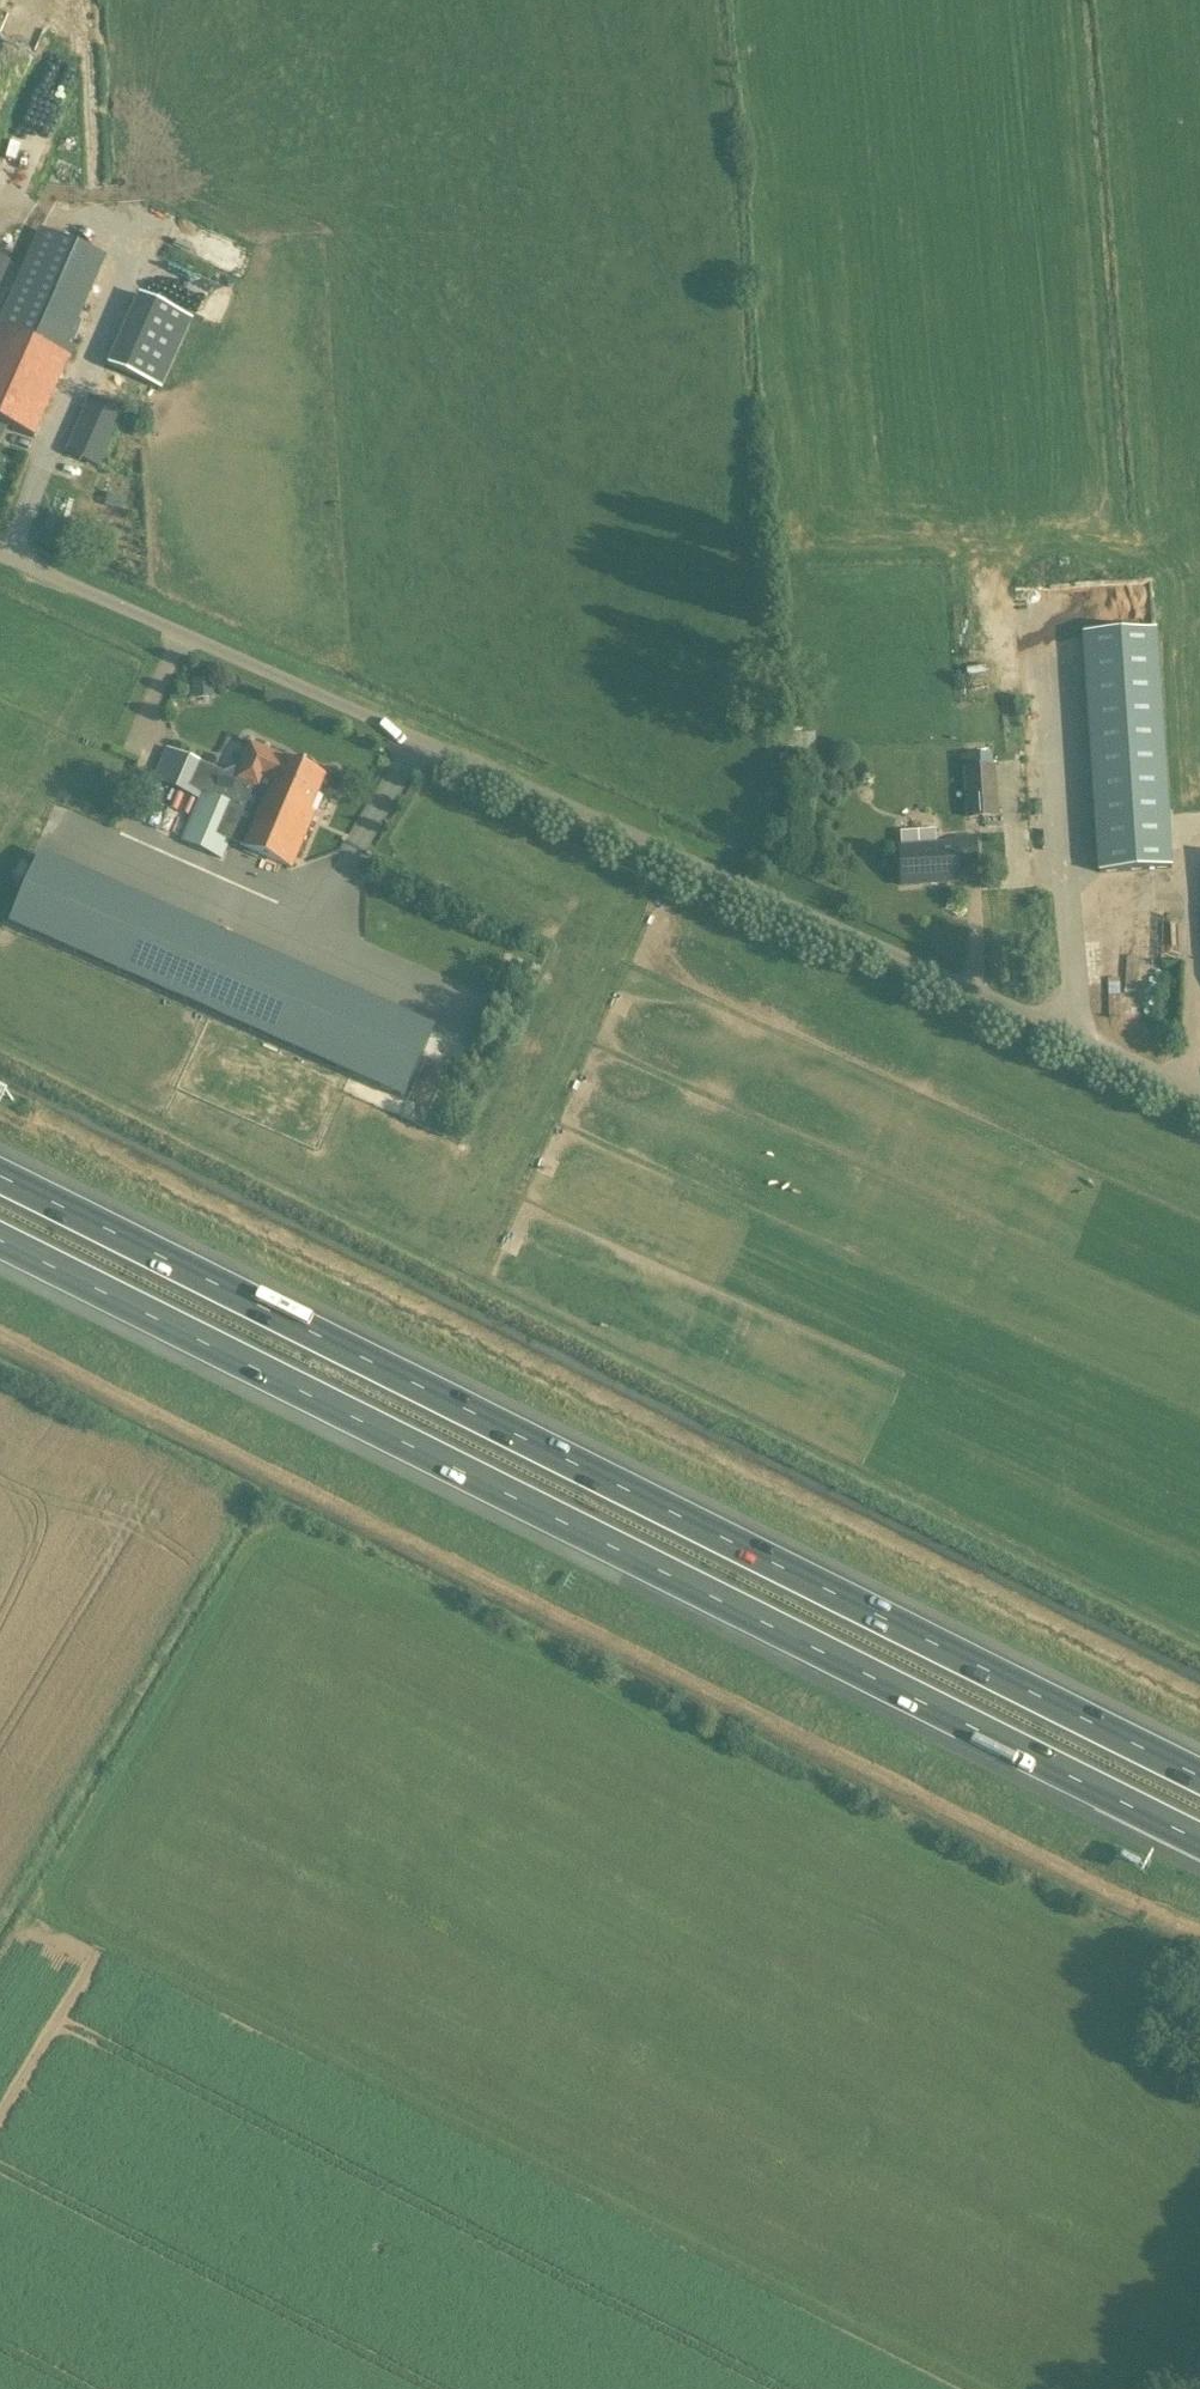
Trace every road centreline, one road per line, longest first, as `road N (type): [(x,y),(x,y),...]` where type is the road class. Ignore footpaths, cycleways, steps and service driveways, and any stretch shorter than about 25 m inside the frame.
road 1 (motorway): [(1199,1779),(0,1177)]
road 2 (motorway): [(0,1240),(1199,1841)]
road 3 (unclassified): [(1199,1091),(0,549)]

